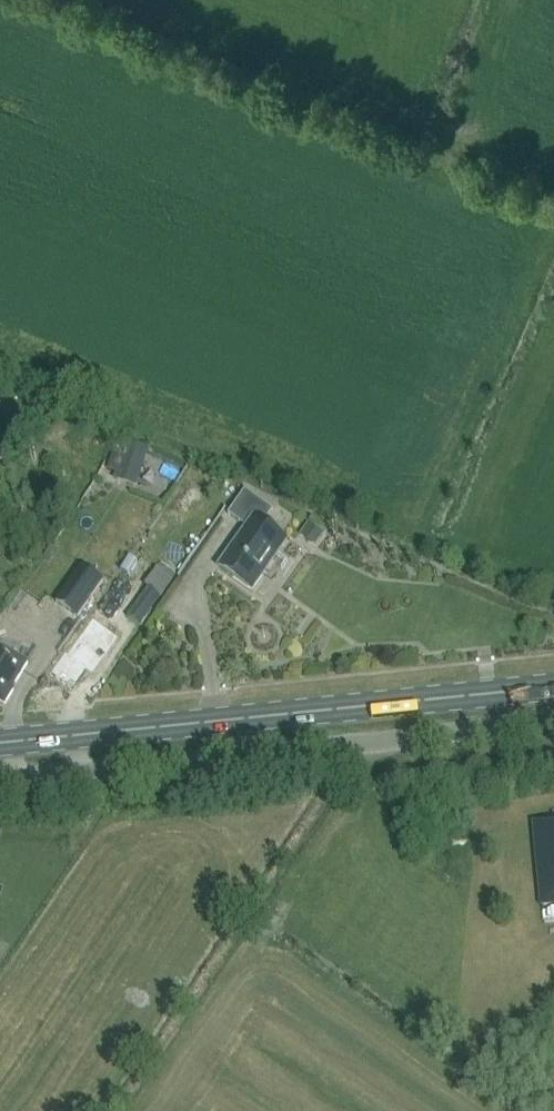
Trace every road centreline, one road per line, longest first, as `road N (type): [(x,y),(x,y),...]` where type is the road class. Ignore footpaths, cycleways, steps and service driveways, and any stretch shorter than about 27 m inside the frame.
road 1 (unclassified): [(0,782),(553,725)]
road 2 (primary): [(0,744),(553,688)]

